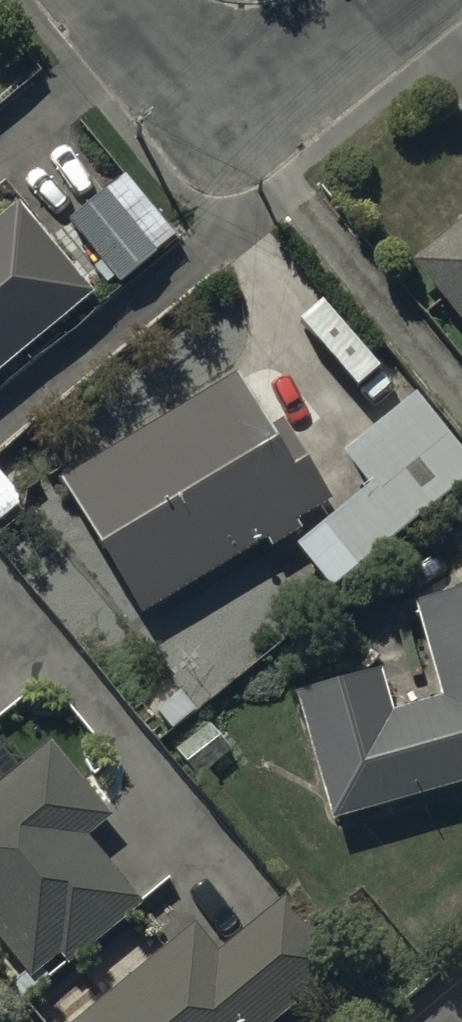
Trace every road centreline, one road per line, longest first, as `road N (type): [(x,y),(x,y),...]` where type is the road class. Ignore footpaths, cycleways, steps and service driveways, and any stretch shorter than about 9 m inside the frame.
road 1 (residential): [(393,0),(298,71),(239,101),(205,89),(118,0)]

